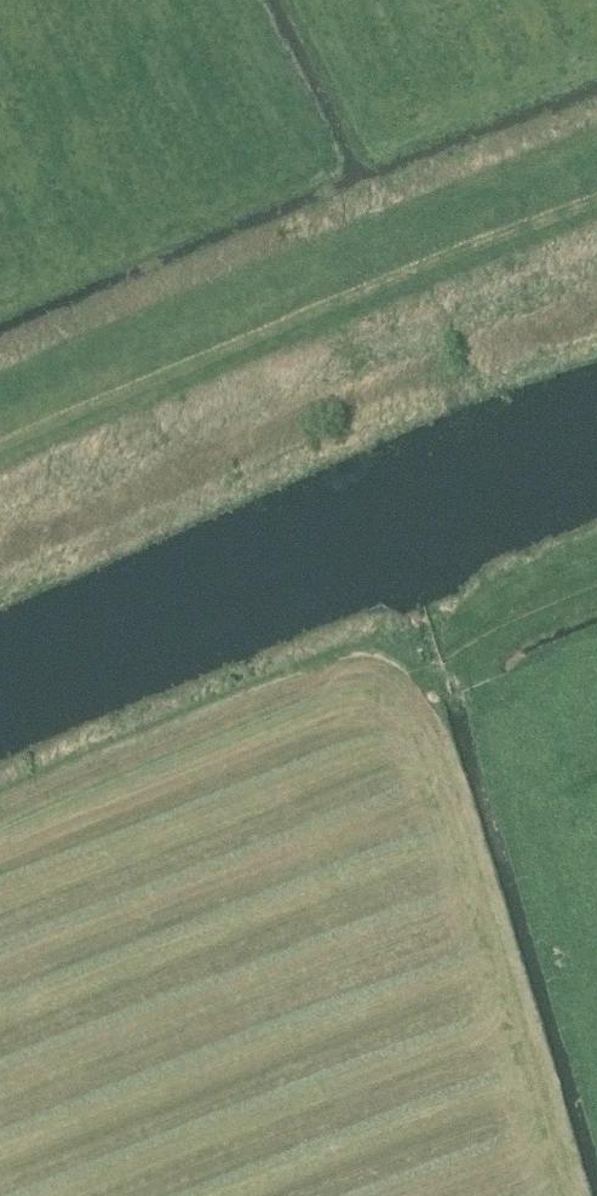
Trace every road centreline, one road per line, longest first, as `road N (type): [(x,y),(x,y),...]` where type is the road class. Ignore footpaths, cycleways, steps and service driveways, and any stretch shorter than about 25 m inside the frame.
road 1 (track): [(0,447),(596,201)]

